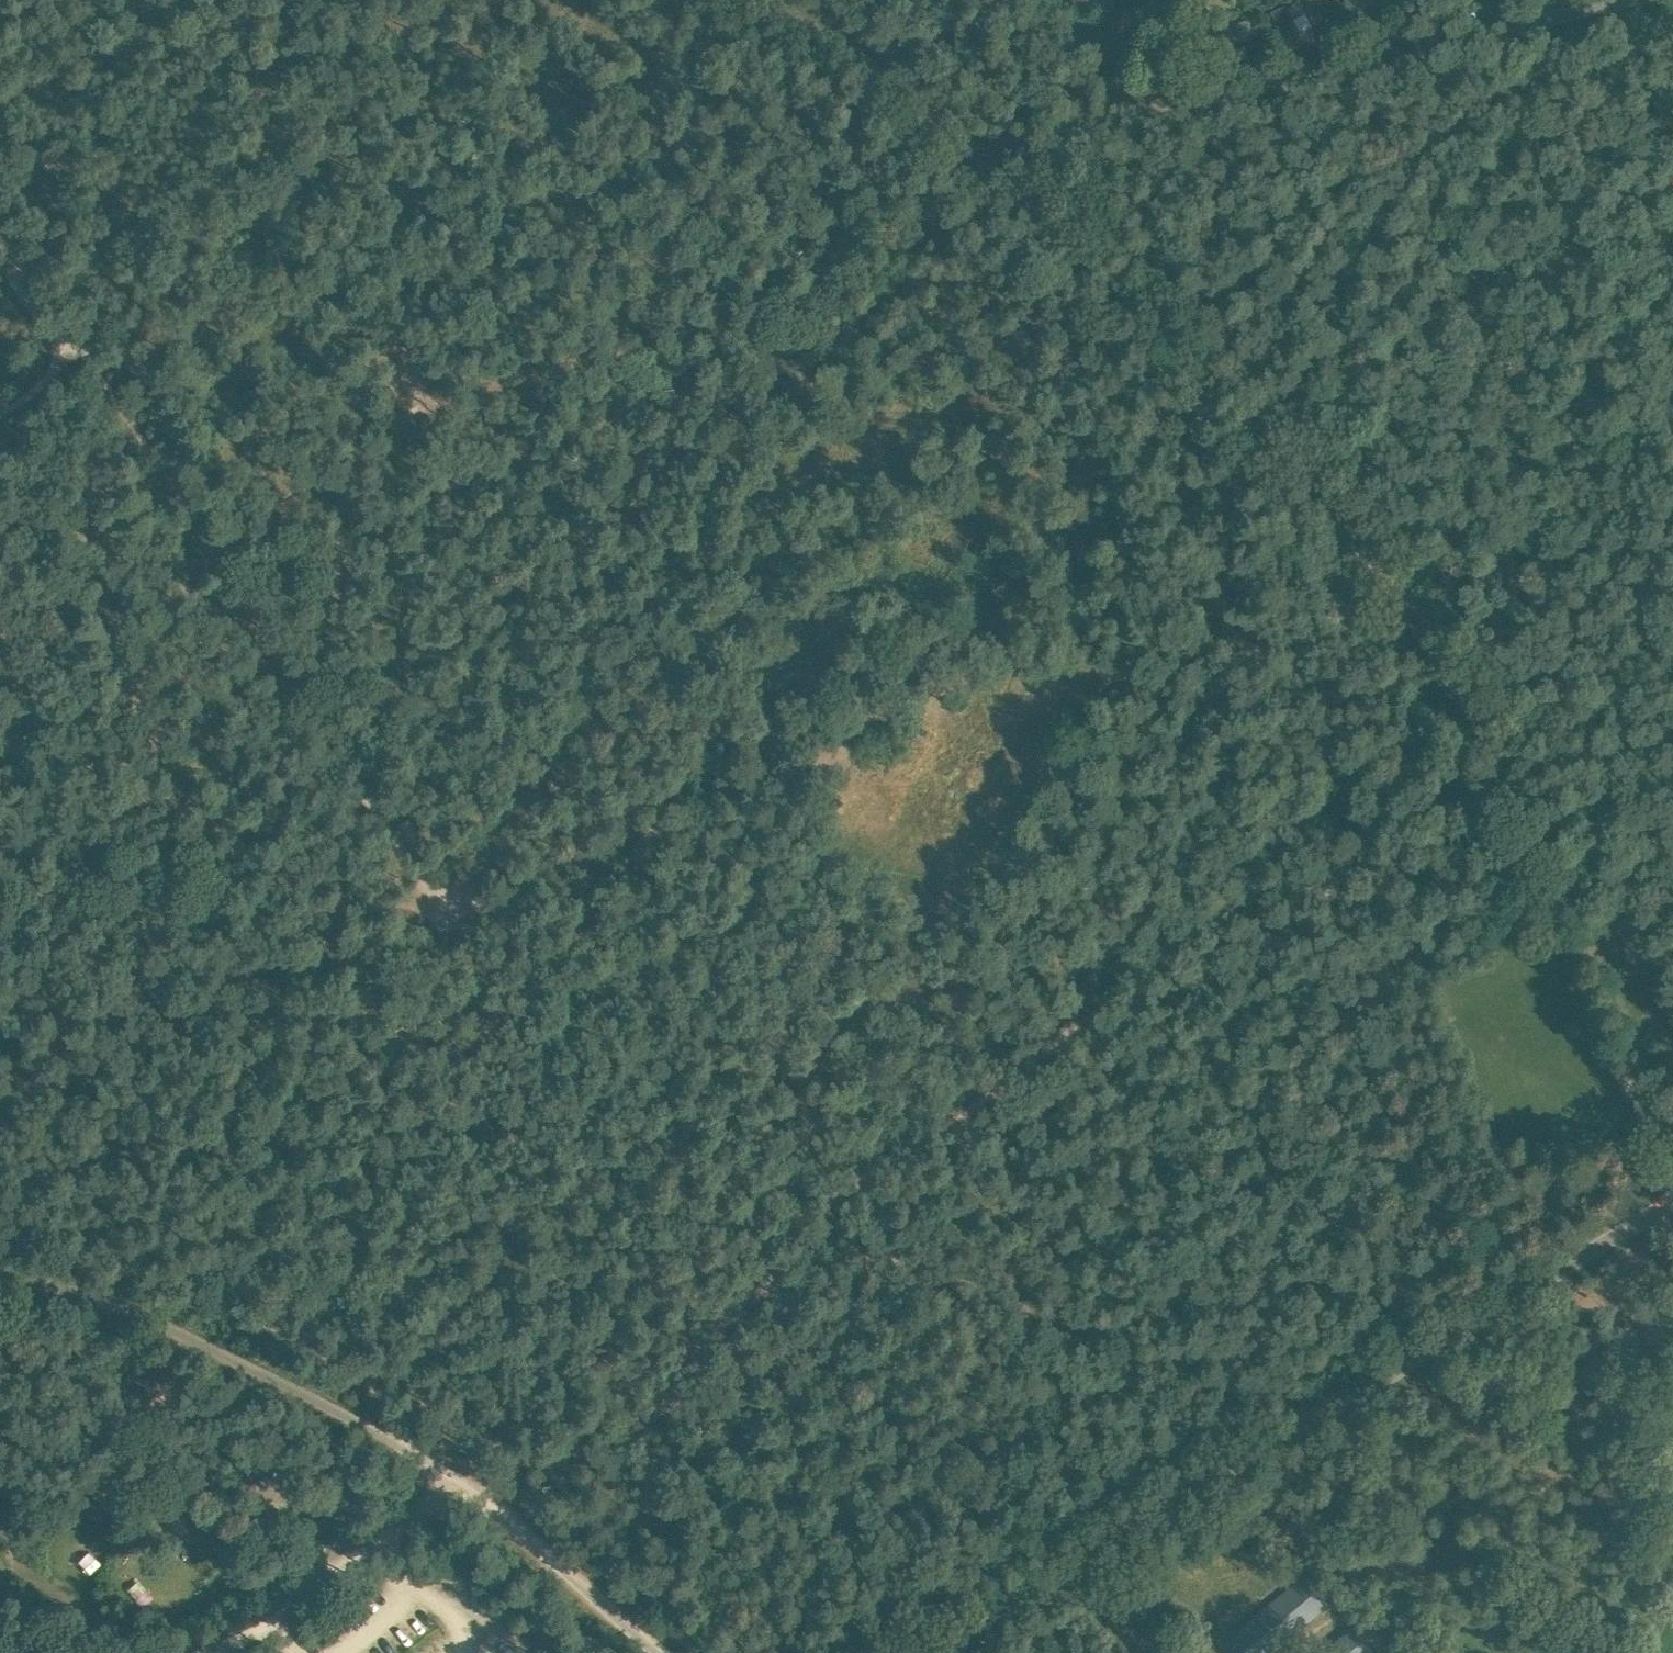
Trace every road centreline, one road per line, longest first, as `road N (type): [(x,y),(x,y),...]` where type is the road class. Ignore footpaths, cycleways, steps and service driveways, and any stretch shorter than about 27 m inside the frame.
road 1 (unclassified): [(926,1652),(1672,1200)]
road 2 (track): [(1160,1652),(1076,1564)]

